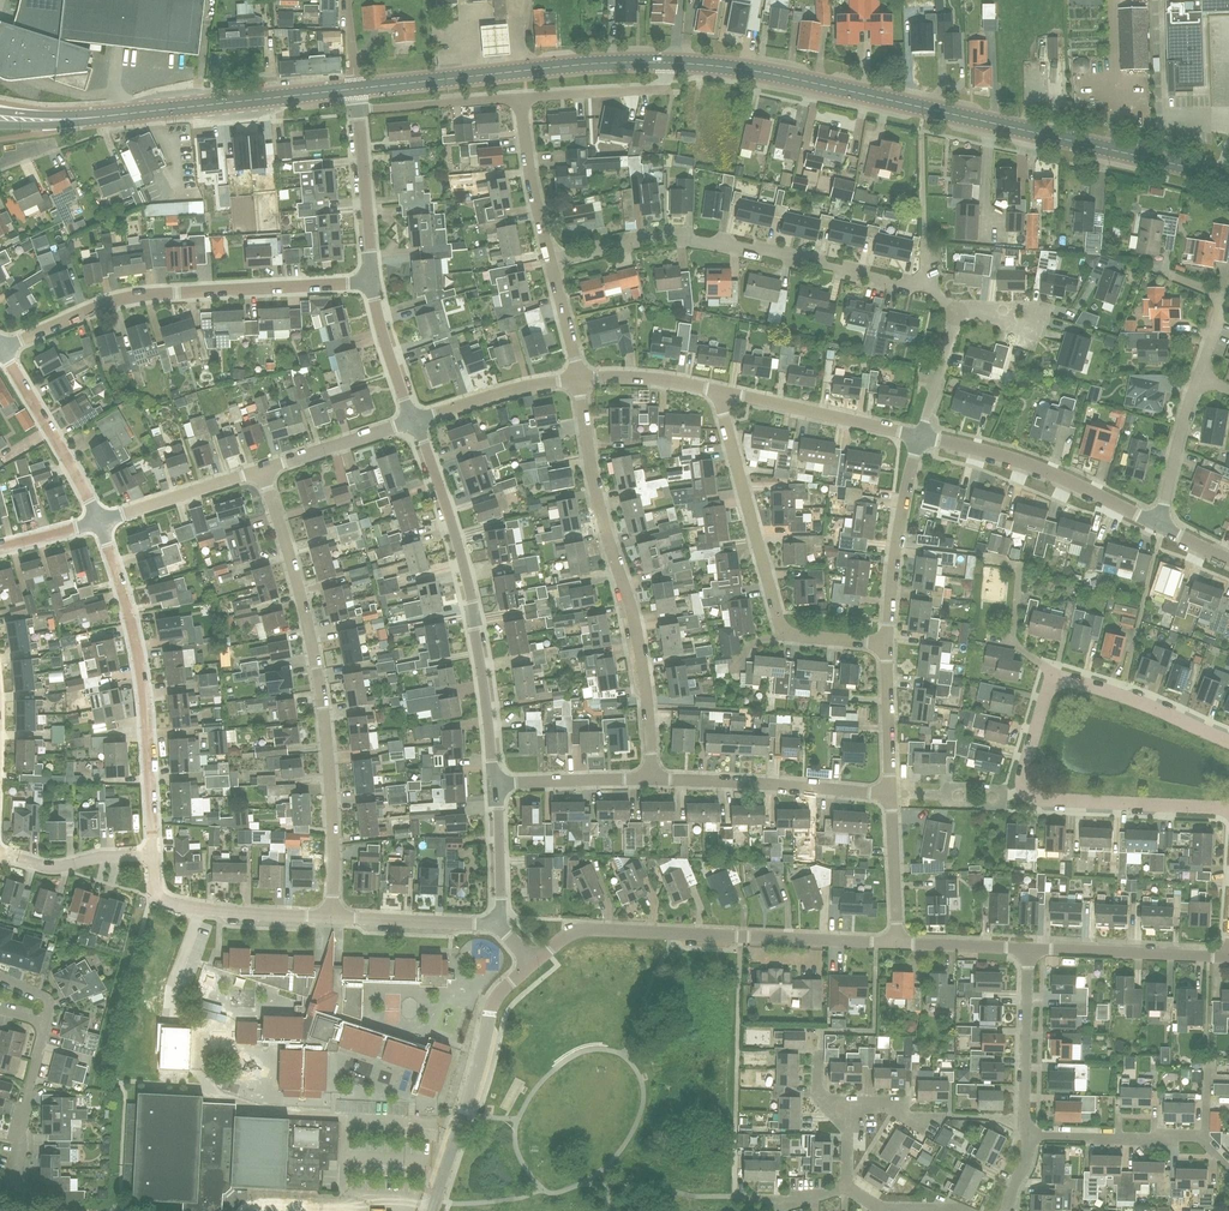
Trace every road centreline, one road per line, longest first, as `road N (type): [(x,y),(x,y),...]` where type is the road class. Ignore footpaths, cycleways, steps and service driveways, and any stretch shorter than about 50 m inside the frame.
road 1 (primary): [(1228,177),(726,68)]
road 2 (residential): [(331,917),(323,708),(297,582),(262,470)]
road 3 (residential): [(652,778),(635,628),(594,485),(578,379)]
road 4 (residential): [(924,284),(686,238),(640,240),(550,263)]
road 5 (residential): [(1,349),(146,295),(371,282)]
road 6 (residential): [(532,964),(562,939),(589,930),(897,944)]
road 7 (residential): [(498,784),(473,603),(414,421)]
road 8 (residential): [(886,644),(783,635),(723,414),(725,393)]
road 9 (residential): [(154,854),(143,688),(99,521)]
road 10 (primary): [(356,89),(666,64)]
road 11 (residential): [(434,1206),(490,1011),(532,964)]
road 12 (residential): [(1161,526),(1023,463),(920,436)]
road 13 (primary): [(105,117),(356,89)]
road 14 (residential): [(890,794),(652,778)]
road 15 (residential): [(886,644),(920,436)]
road 16 (residential): [(1228,808),(1046,801),(1026,787)]
road 17 (residential): [(920,436),(725,393)]
road 18 (residential): [(1228,958),(1029,949)]
road 19 (residential): [(99,521),(1,349)]
road 20 (residential): [(1030,1136),(1024,1117),(1029,949)]
road 21 (unclassified): [(434,1206),(249,1210)]
road 22 (residential): [(1228,741),(1128,698),(1062,681)]
road 23 (residential): [(1205,1139),(1030,1136)]
road 24 (residential): [(331,917),(220,911),(159,895)]
road 25 (residential): [(371,282),(358,111)]
road 26 (residential): [(262,470),(99,521)]
road 27 (residential): [(578,379),(497,394),(414,421)]
road 28 (residential): [(500,925),(331,917)]
road 29 (residential): [(550,263),(520,98)]
road 30 (residential): [(666,64),(665,83),(654,91),(520,98)]
road 31 (residential): [(9,1184),(46,1023)]
road 32 (unclassified): [(346,1119),(271,1112),(221,1097),(195,1070)]
road 33 (residential): [(520,98),(358,111)]
road 34 (residential): [(414,421),(262,470)]
road 35 (residential): [(154,854),(55,867),(0,853)]
road 36 (residential): [(498,784),(652,778)]
road 37 (residential): [(1161,526),(1199,377)]
road 38 (residential): [(897,944),(890,794)]
road 39 (residential): [(890,794),(886,644)]
road 40 (residential): [(725,393),(629,377),(578,379)]
road 41 (residential): [(414,421),(371,282)]
road 42 (residential): [(500,925),(498,784)]
road 43 (residential): [(1029,949),(897,944)]
road 44 (residential): [(1199,377),(1219,307),(1209,291),(1172,275)]

